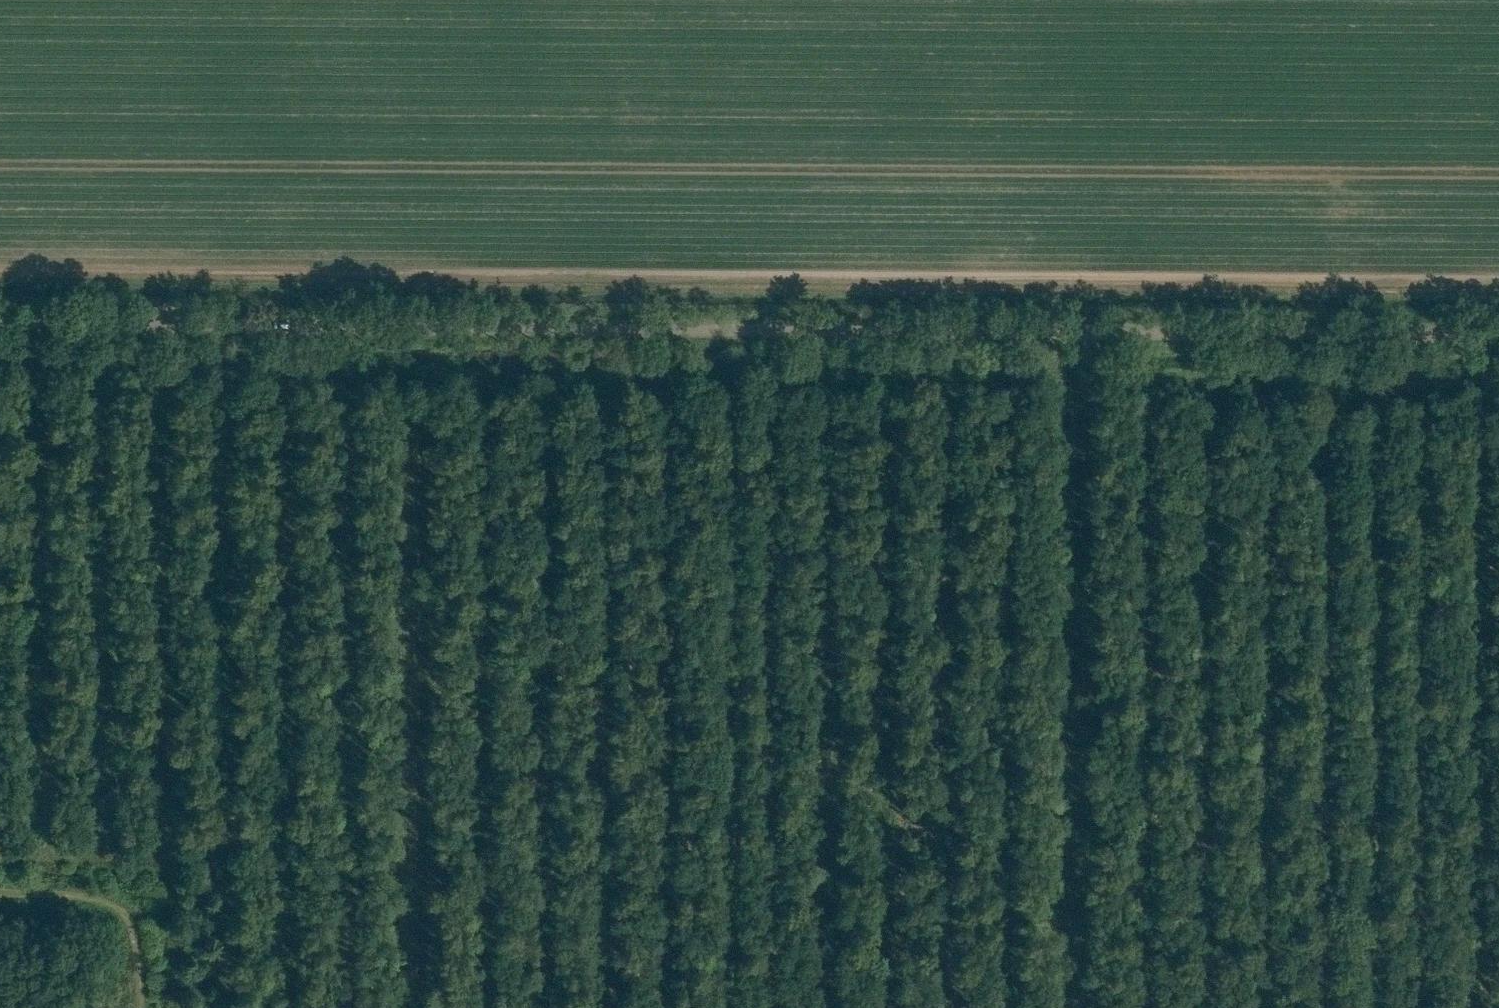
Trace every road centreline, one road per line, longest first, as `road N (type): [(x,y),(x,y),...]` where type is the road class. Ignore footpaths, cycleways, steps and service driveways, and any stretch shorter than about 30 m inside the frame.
road 1 (unclassified): [(0,325),(1498,337)]
road 2 (track): [(137,1007),(132,932),(116,908),(72,896),(0,895)]

